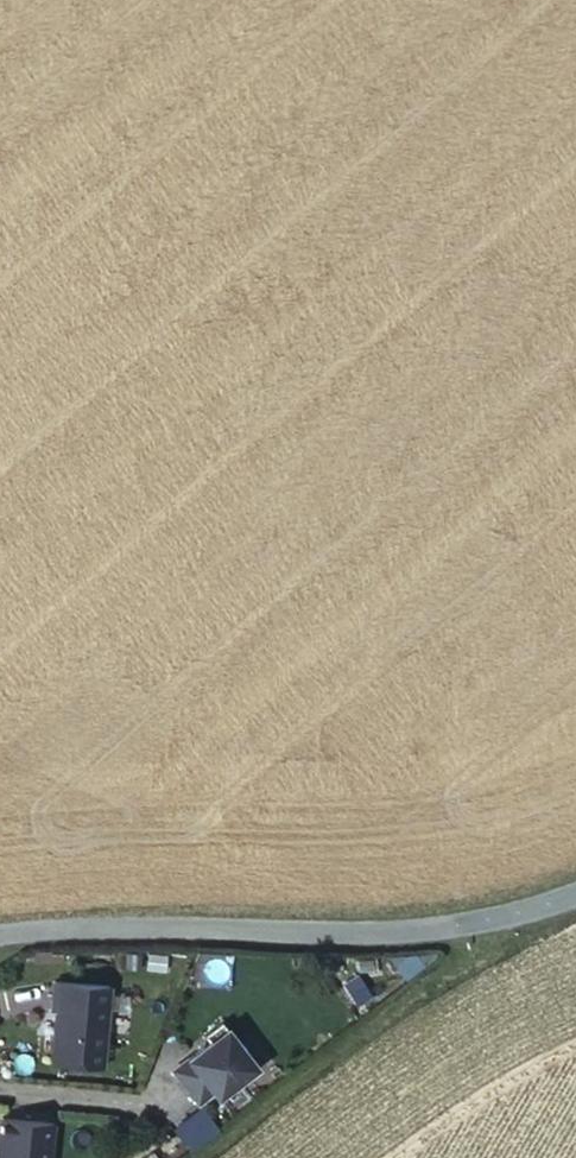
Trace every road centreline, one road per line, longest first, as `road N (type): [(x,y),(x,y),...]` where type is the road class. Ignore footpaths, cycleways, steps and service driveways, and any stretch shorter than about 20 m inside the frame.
road 1 (tertiary): [(0,931),(469,921),(575,889)]

